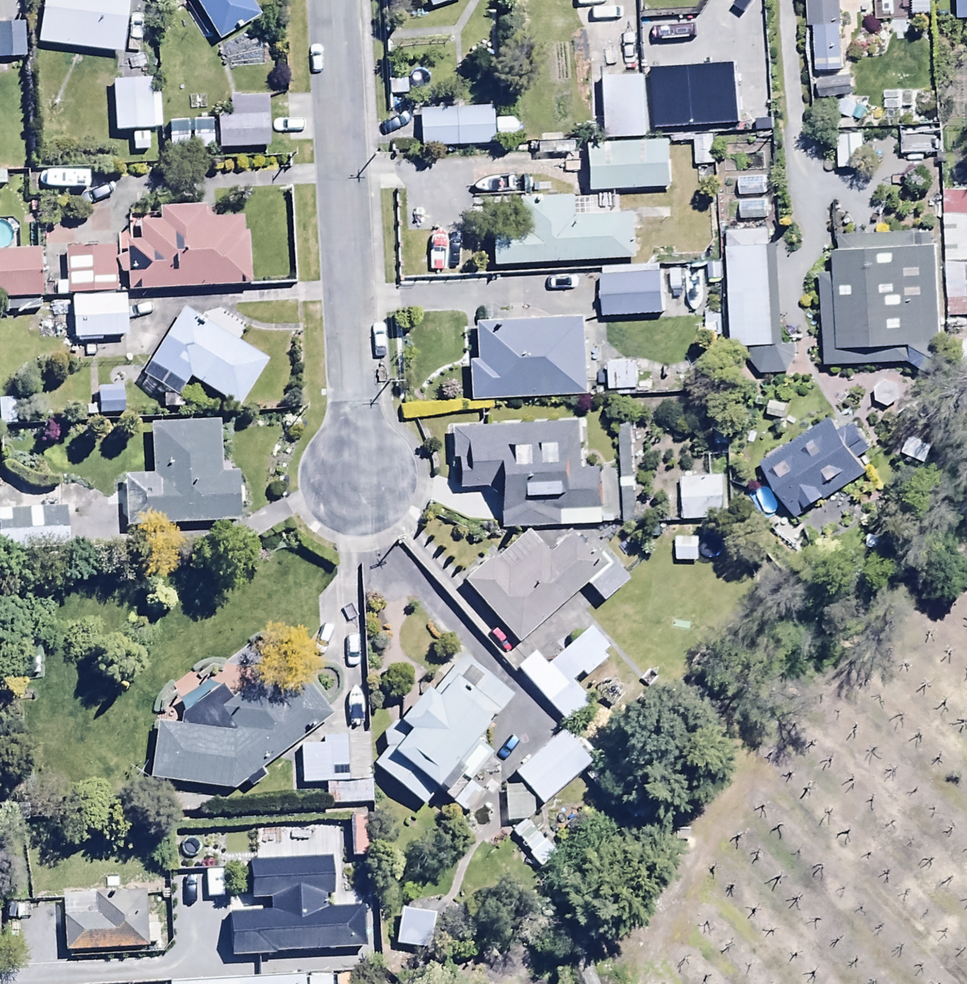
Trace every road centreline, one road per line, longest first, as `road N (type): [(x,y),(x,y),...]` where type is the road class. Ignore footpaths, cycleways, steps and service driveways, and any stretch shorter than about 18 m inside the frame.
road 1 (residential): [(363,459),(337,0)]

